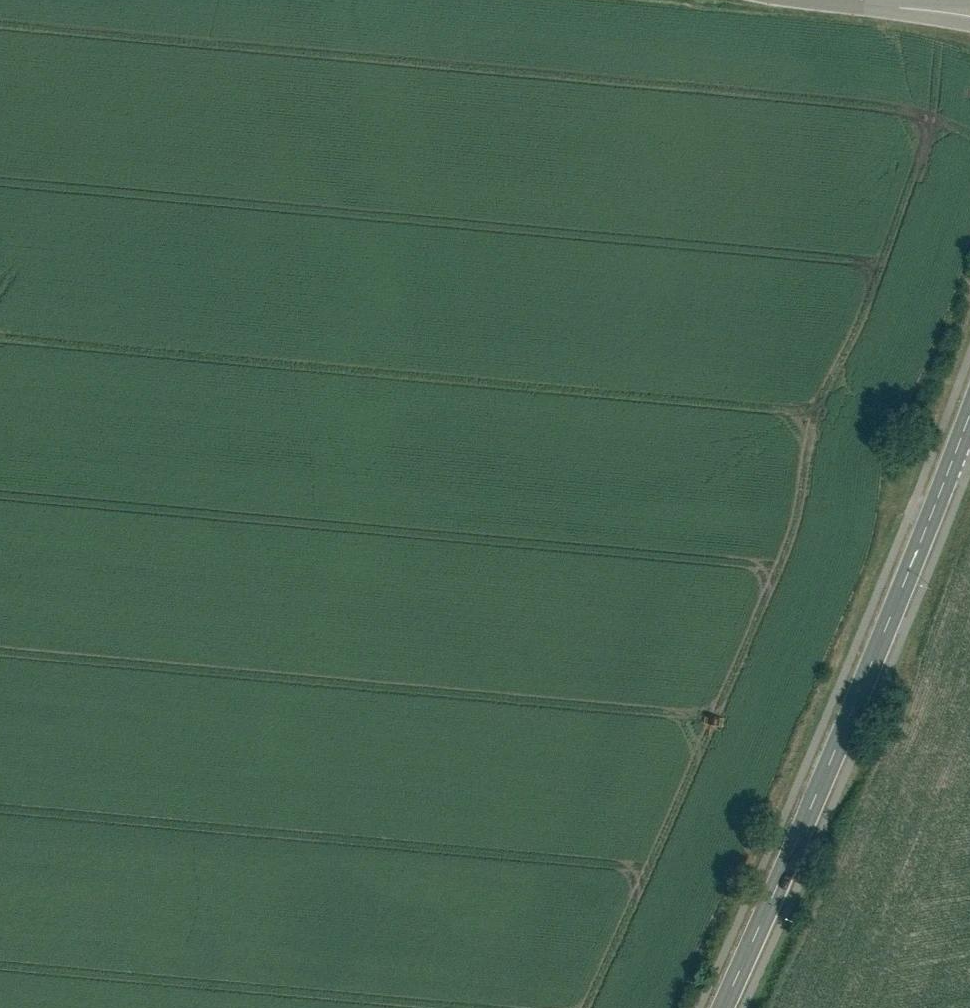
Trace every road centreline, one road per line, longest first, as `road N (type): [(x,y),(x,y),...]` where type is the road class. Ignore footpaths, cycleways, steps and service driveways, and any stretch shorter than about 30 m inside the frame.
road 1 (secondary): [(722,1007),(953,459)]

